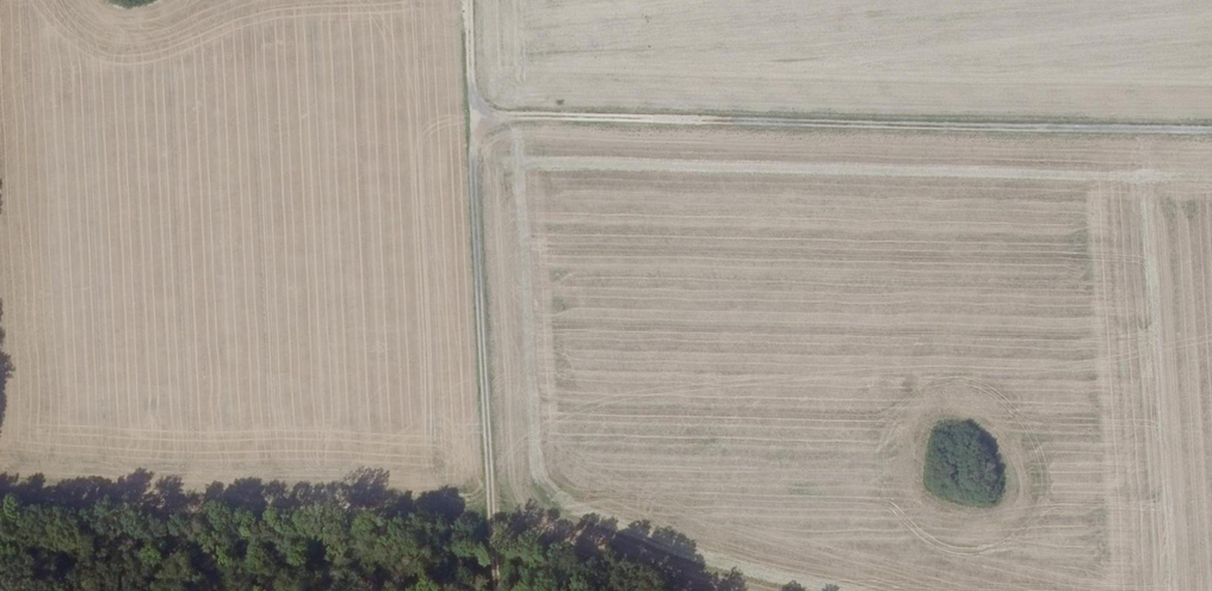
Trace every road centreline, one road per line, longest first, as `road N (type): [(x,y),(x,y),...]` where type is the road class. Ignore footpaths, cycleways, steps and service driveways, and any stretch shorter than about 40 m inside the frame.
road 1 (track): [(1211,129),(469,118)]
road 2 (track): [(469,118),(500,590)]

